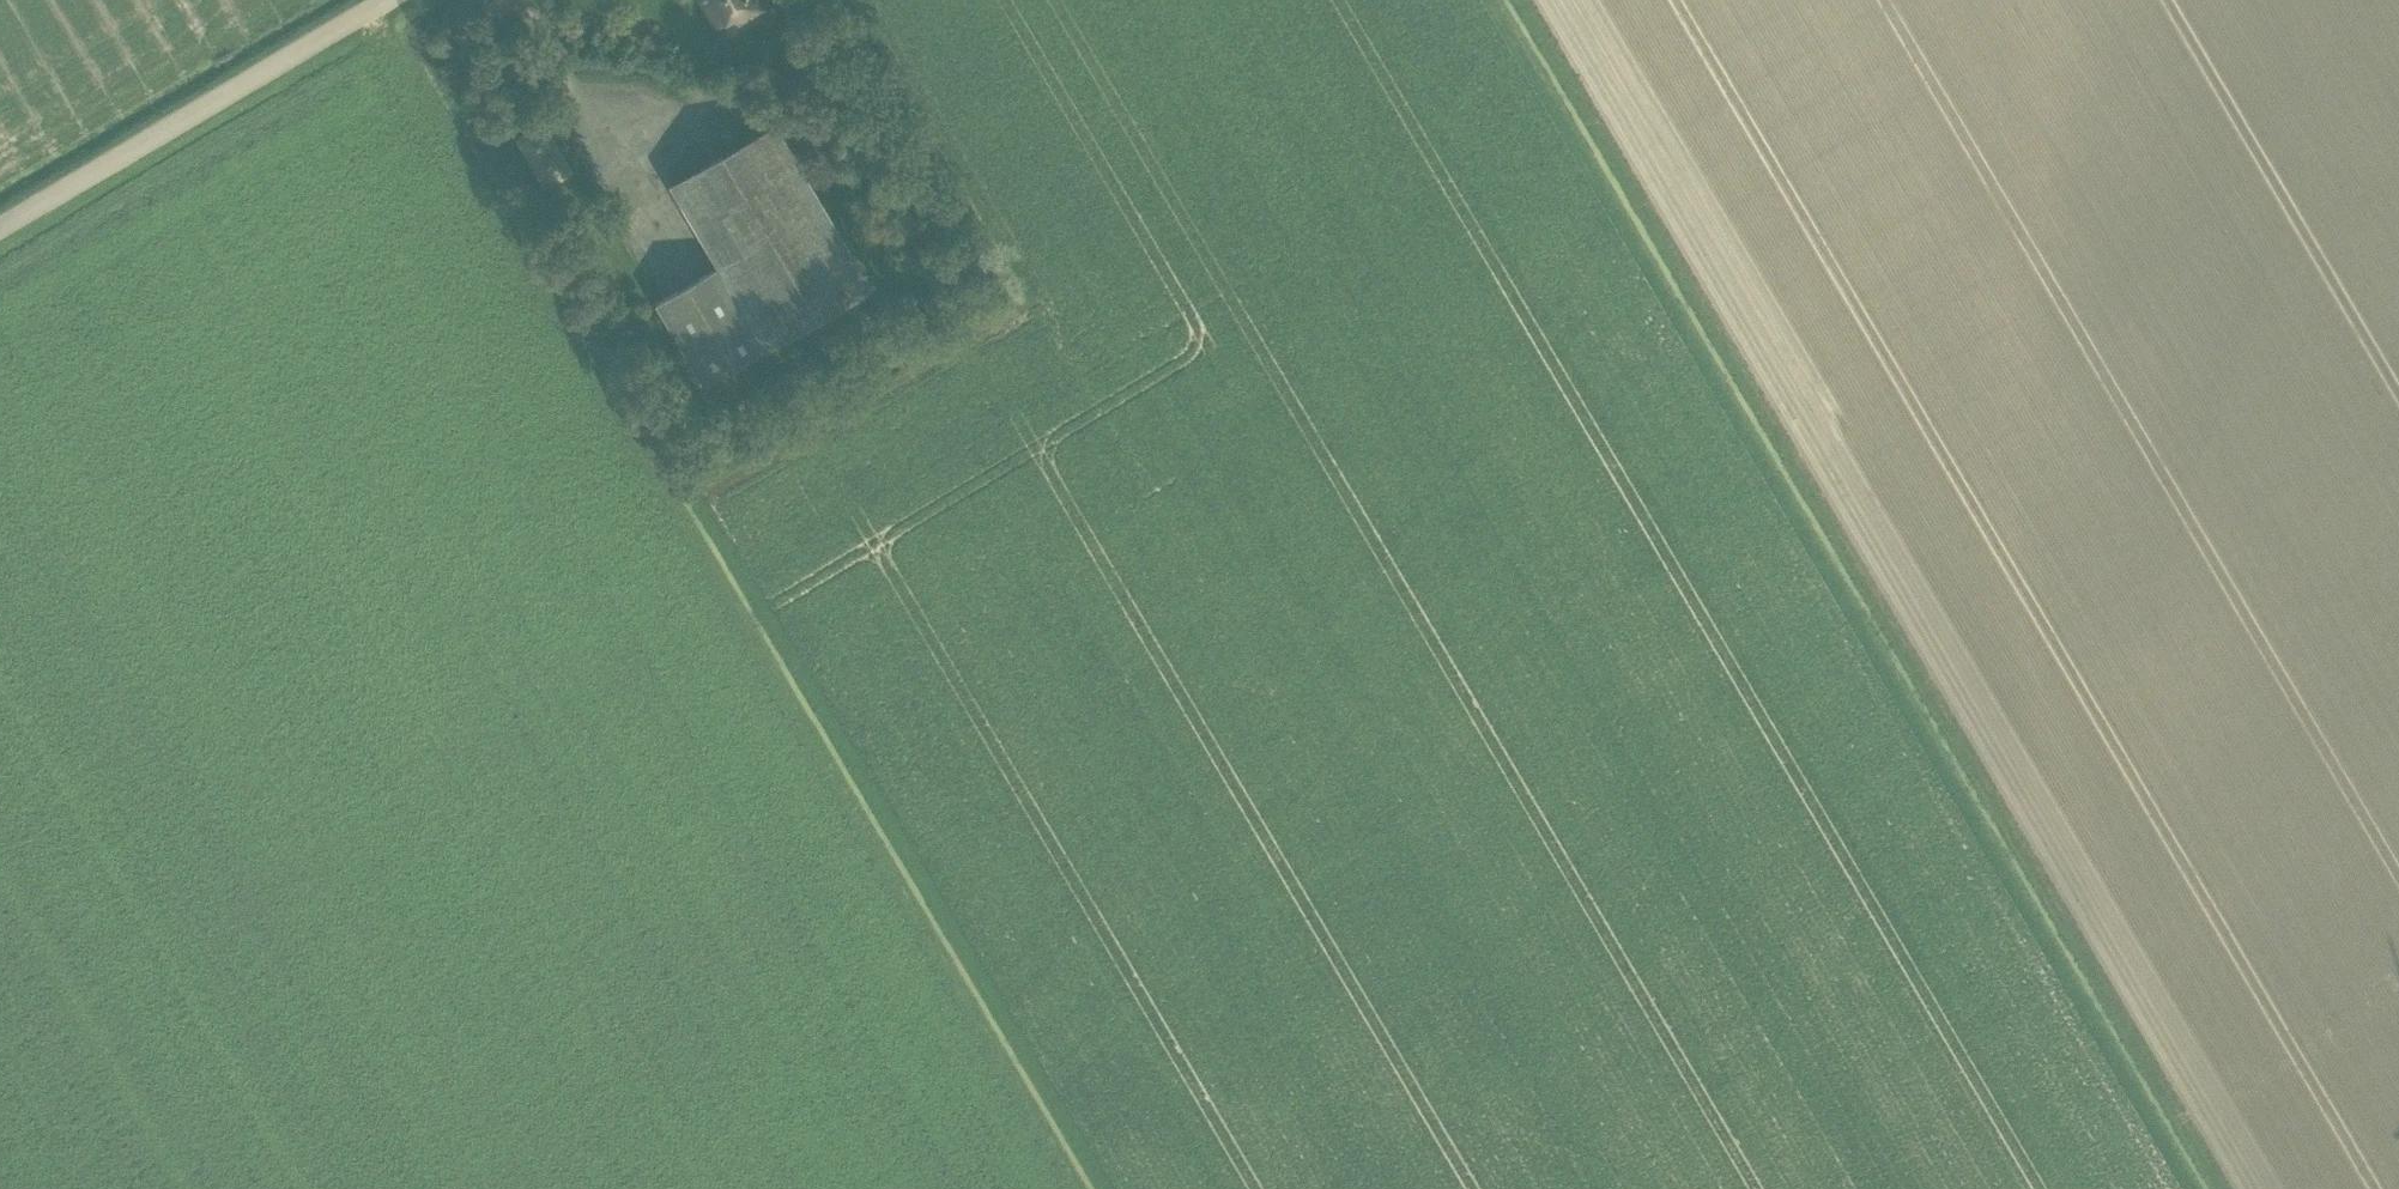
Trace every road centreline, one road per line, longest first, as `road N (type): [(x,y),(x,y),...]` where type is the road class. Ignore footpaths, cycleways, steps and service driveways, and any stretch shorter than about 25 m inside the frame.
road 1 (unclassified): [(0,229),(388,0)]

